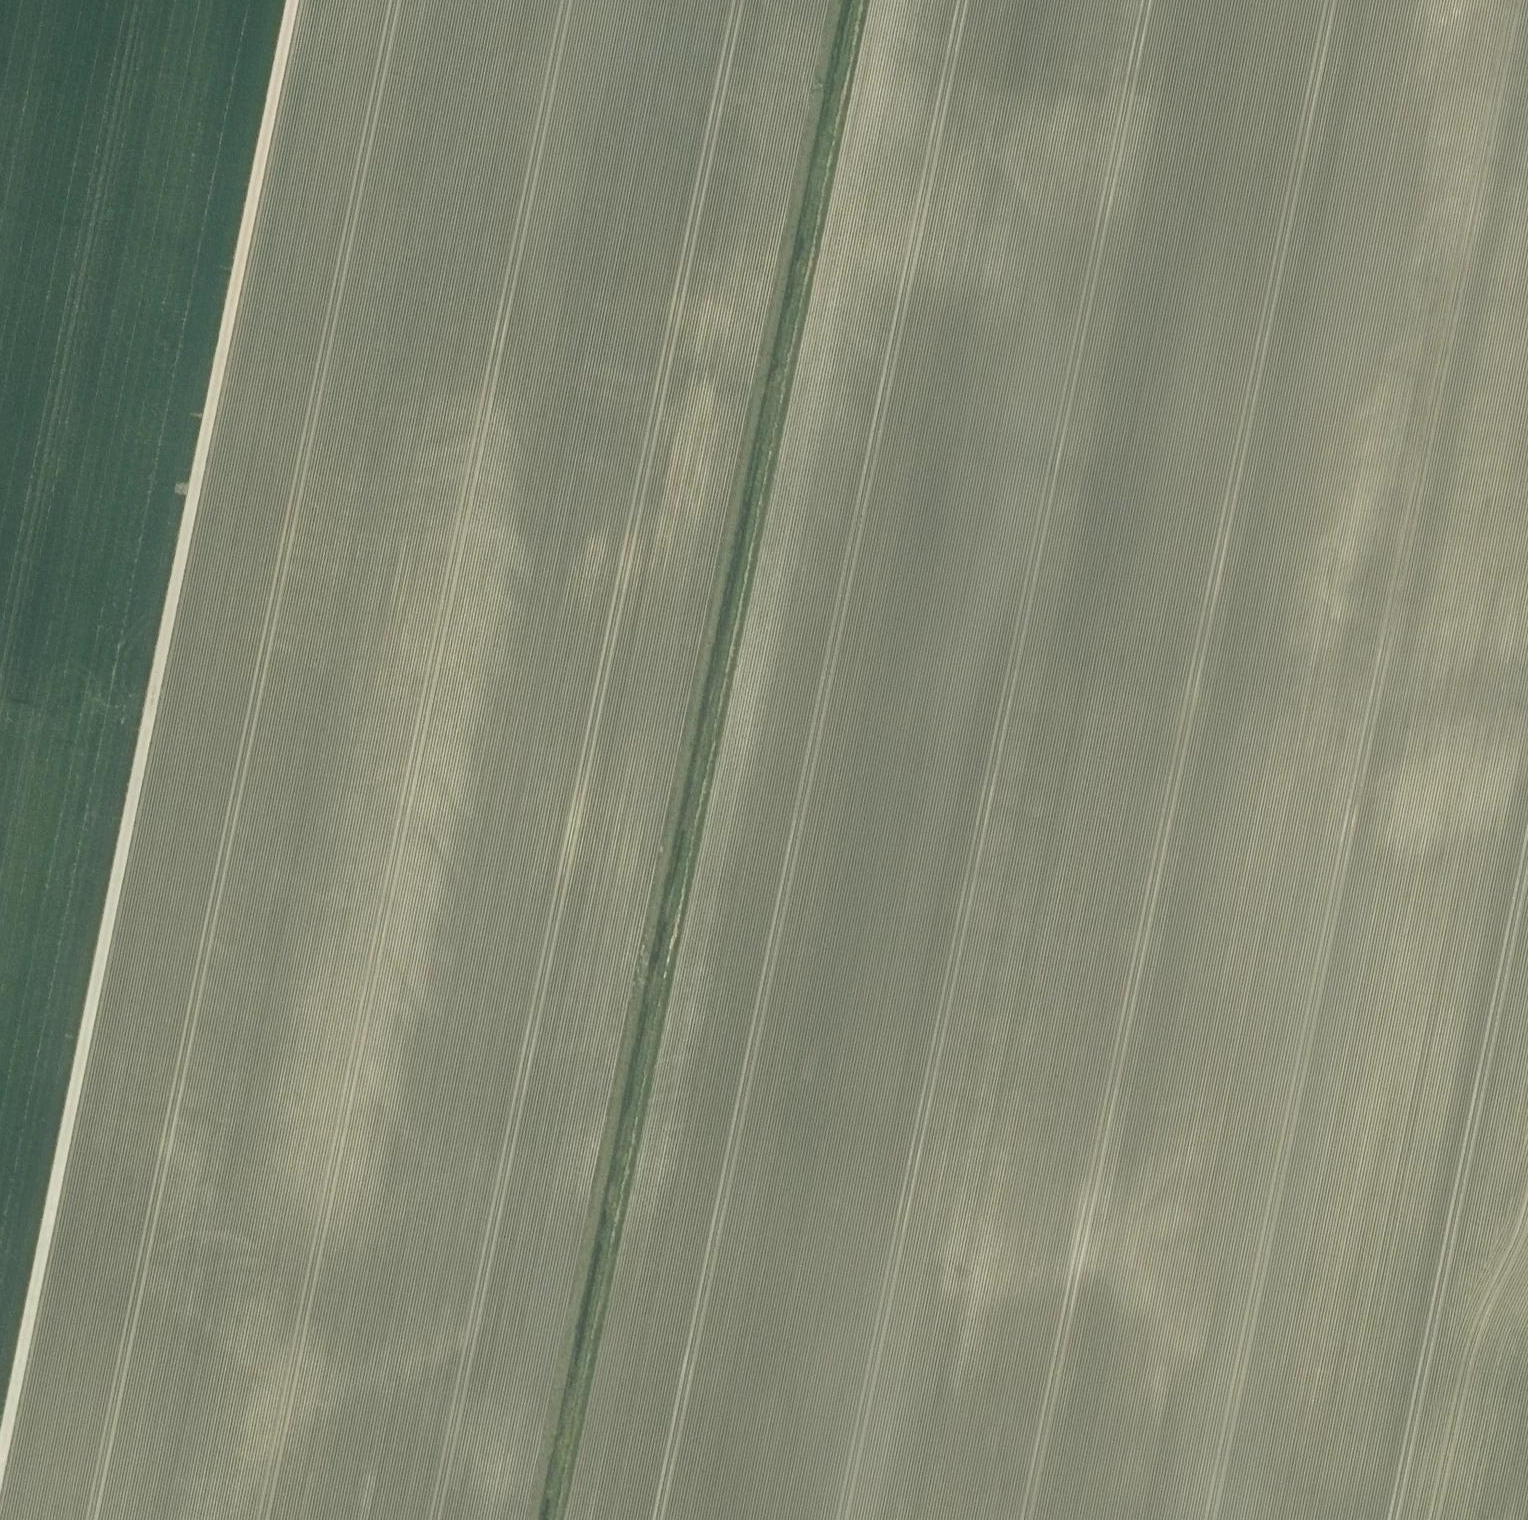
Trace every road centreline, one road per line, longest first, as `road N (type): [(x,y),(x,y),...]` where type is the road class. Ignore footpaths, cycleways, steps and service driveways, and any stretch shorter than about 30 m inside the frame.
road 1 (track): [(0,1473),(293,0)]

